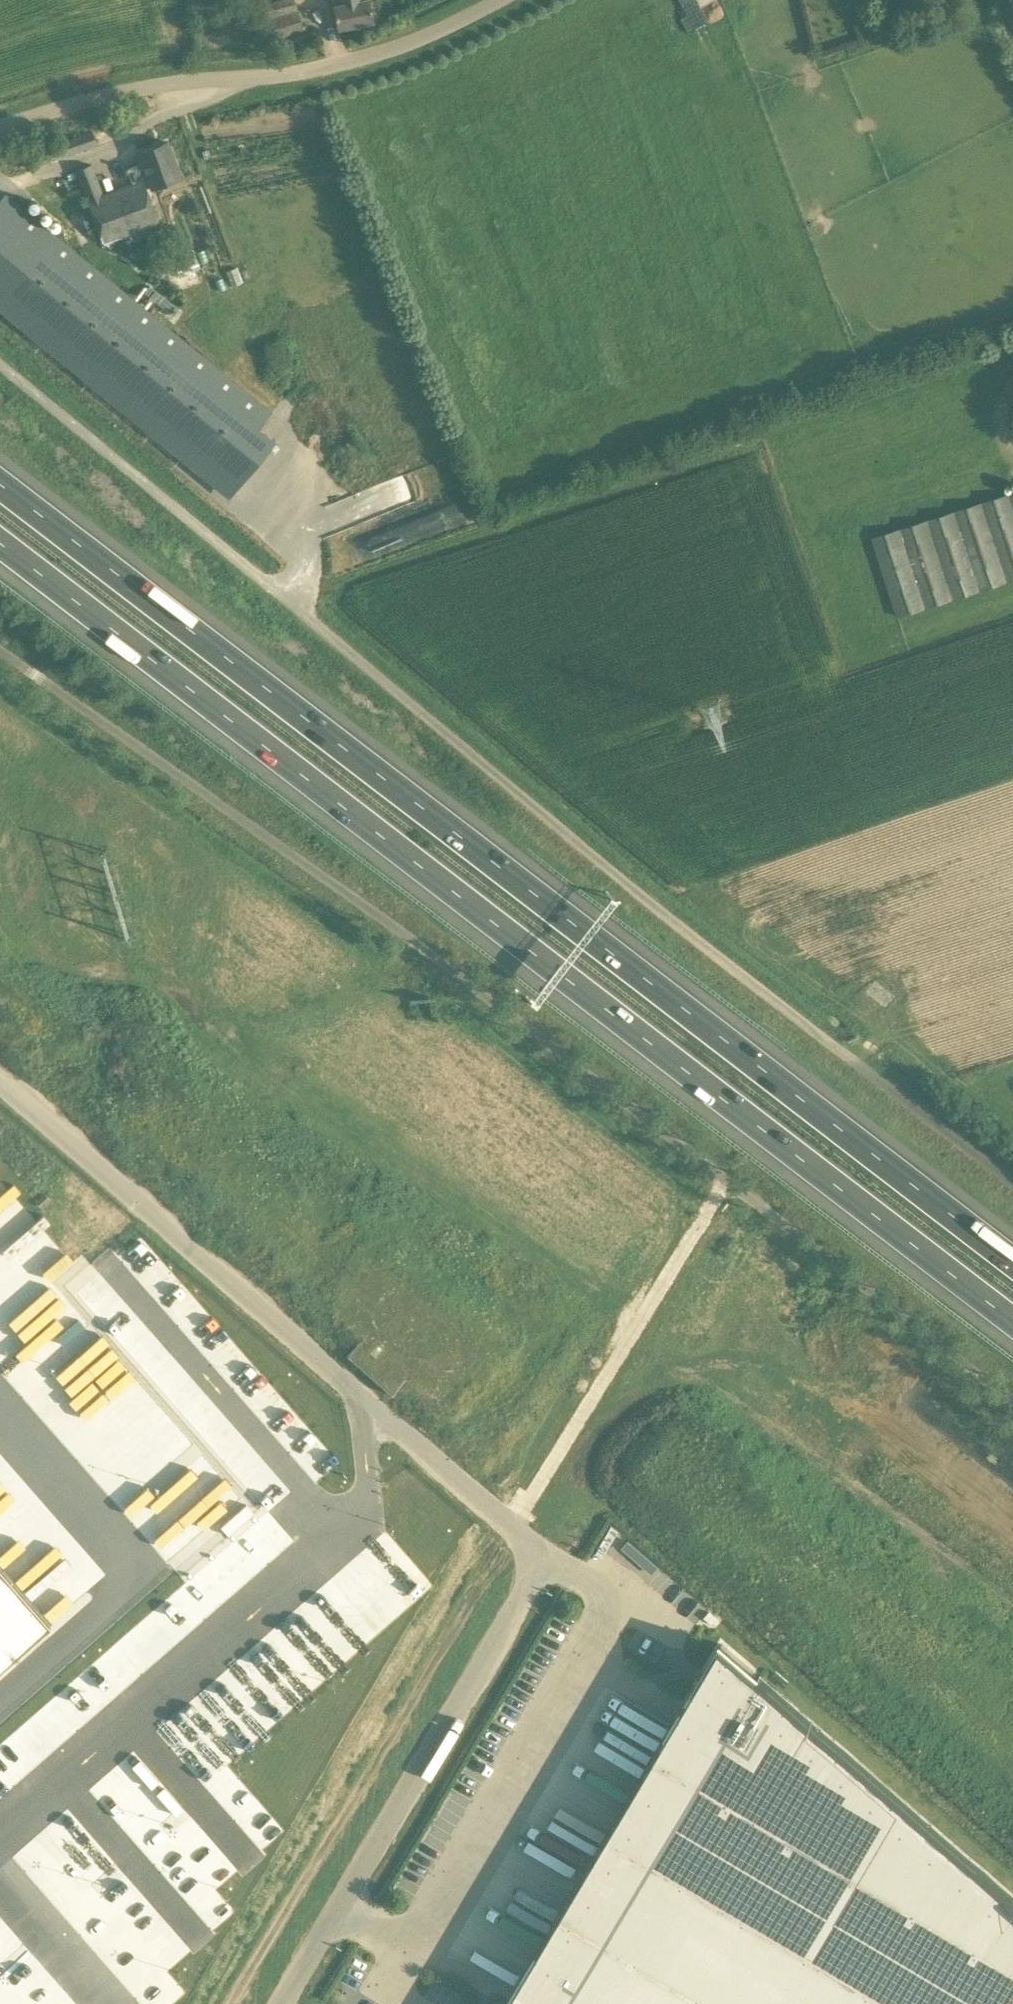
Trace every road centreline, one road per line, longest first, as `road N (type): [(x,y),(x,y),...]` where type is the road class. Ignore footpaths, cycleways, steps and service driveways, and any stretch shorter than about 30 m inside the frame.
road 1 (unclassified): [(1012,1183),(638,893),(0,364)]
road 2 (motorway): [(1012,1262),(0,484)]
road 3 (motorway): [(0,545),(1012,1320)]
road 4 (unclassified): [(1012,1400),(423,948),(0,651)]
road 5 (unclassified): [(0,1083),(512,1527),(531,1555)]
road 6 (unclassified): [(0,127),(103,95),(342,65),(502,0)]
road 7 (unclassified): [(282,2003),(529,1584),(531,1555)]
road 8 (track): [(285,596),(753,435)]

